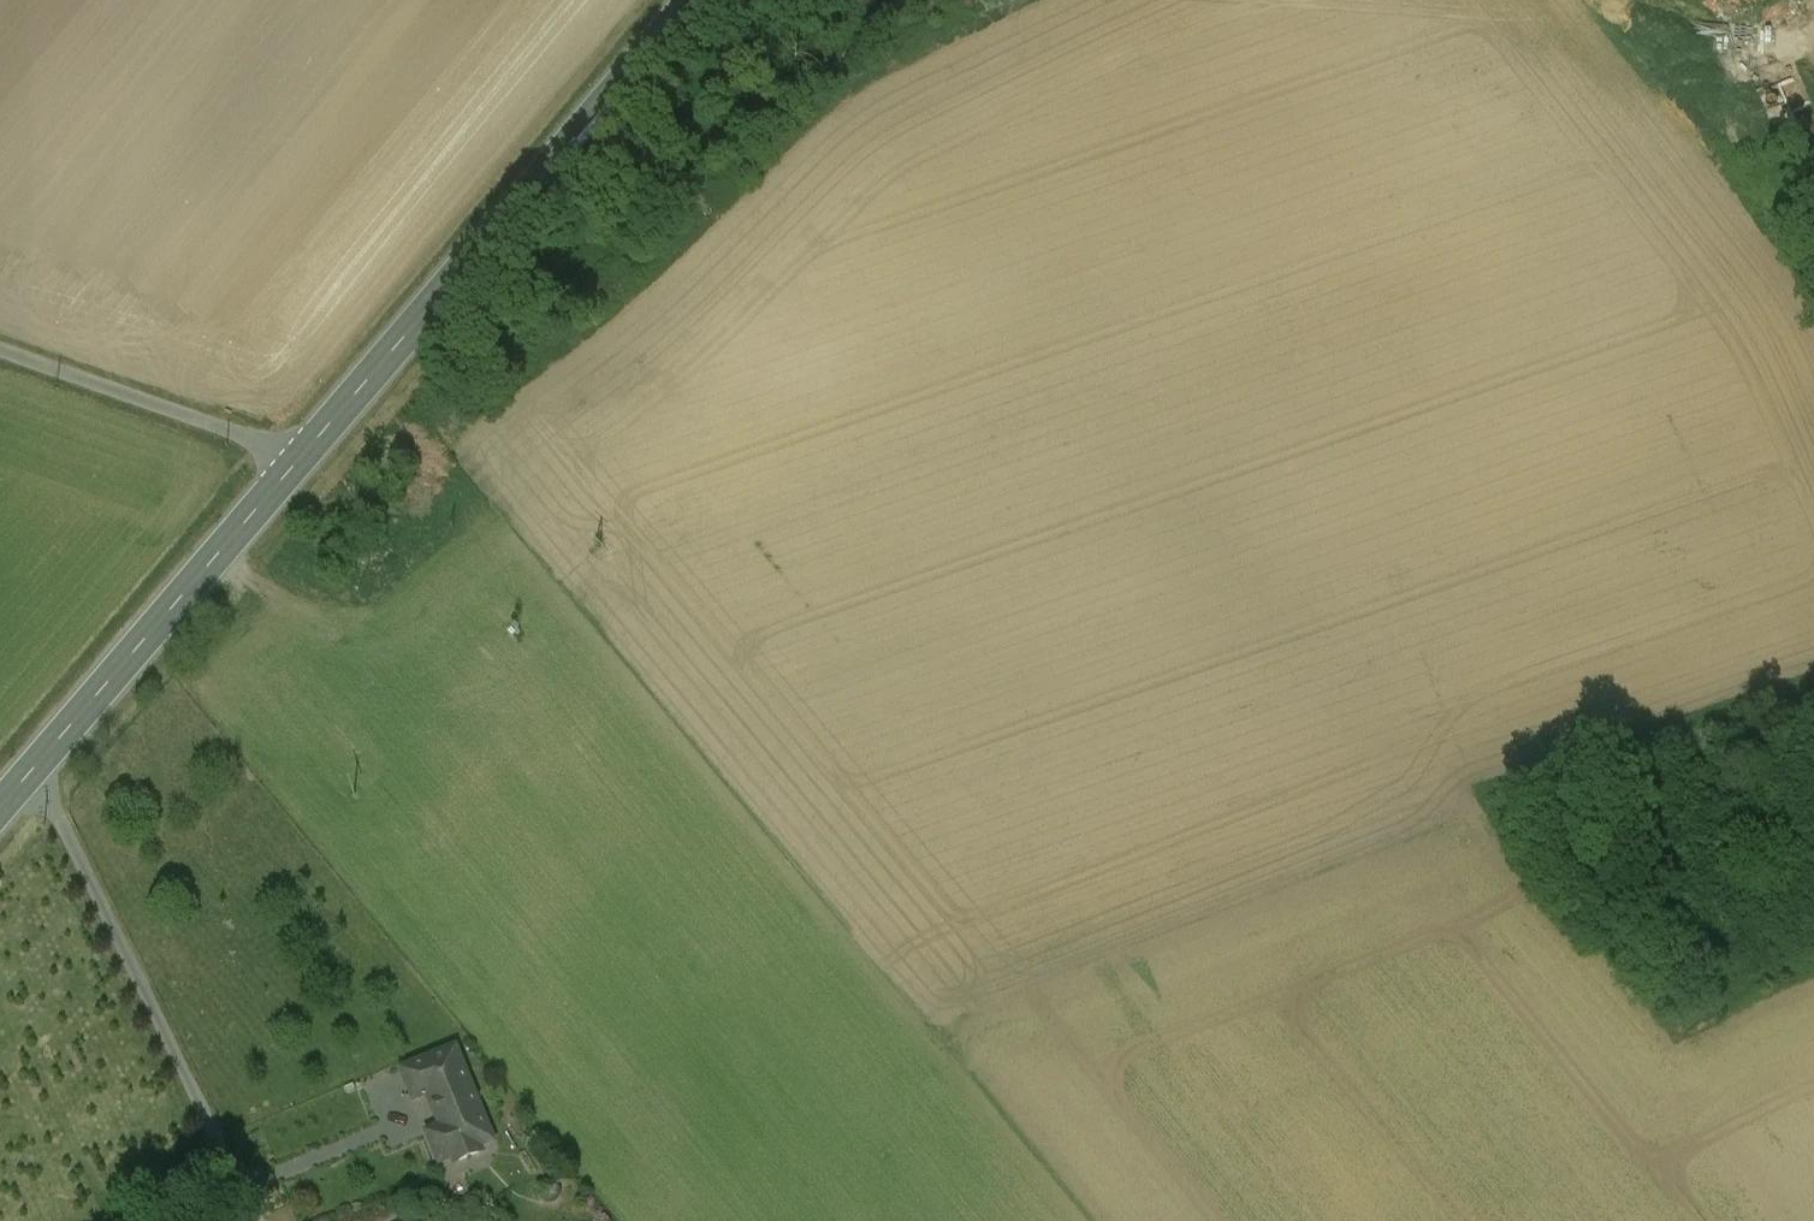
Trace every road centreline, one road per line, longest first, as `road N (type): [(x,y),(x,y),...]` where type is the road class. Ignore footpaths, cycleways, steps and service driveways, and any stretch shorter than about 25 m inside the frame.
road 1 (secondary): [(695,0),(0,812)]
road 2 (track): [(1441,821),(1813,682)]

